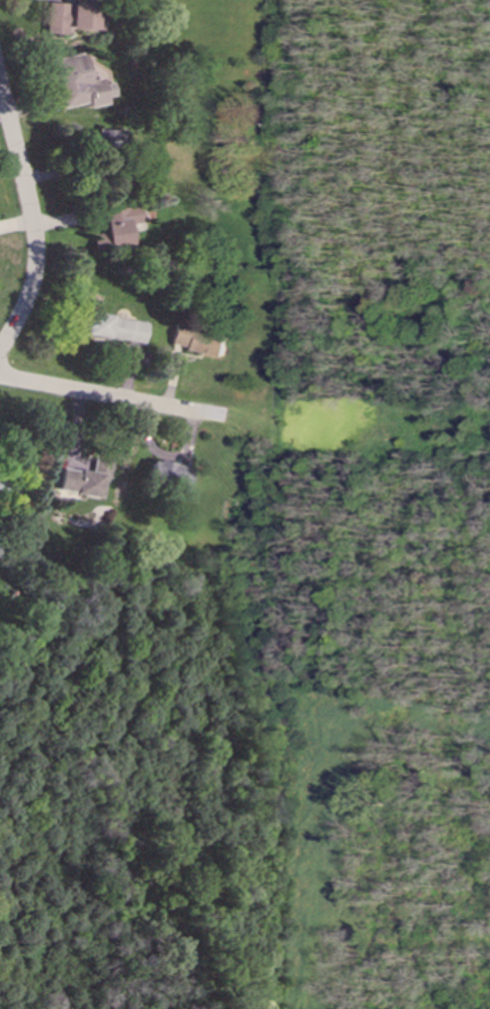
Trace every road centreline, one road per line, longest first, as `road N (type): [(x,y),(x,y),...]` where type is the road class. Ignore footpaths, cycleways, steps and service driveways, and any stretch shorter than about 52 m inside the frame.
road 1 (residential): [(0,347),(28,302),(34,248),(0,83)]

